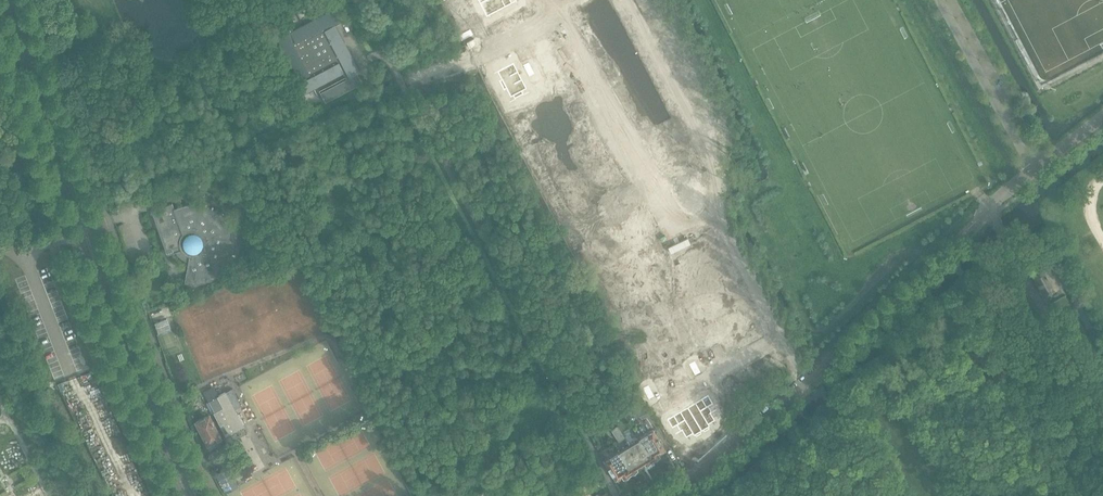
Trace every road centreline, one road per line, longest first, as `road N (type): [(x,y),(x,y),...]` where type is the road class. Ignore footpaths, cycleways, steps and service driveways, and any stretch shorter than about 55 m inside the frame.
road 1 (residential): [(626,0),(714,167),(728,232),(808,382)]
road 2 (tertiary): [(187,495),(86,231)]
road 3 (residential): [(671,495),(808,382)]
road 4 (residential): [(988,208),(1102,116)]
road 5 (tertiary): [(46,109),(46,126),(86,231)]
road 6 (tertiary): [(86,231),(84,206),(46,109)]

